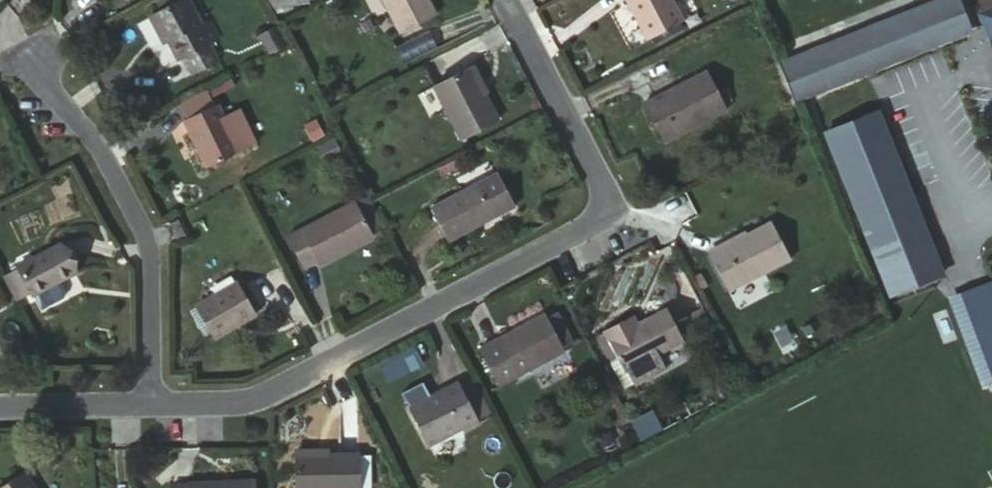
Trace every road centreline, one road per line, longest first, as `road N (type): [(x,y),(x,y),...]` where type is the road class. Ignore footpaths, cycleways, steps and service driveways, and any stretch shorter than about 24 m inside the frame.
road 1 (residential): [(509,0),(610,207),(255,399),(148,400)]
road 2 (residential): [(148,400),(147,234),(36,54)]
road 3 (residential): [(148,400),(0,401)]

